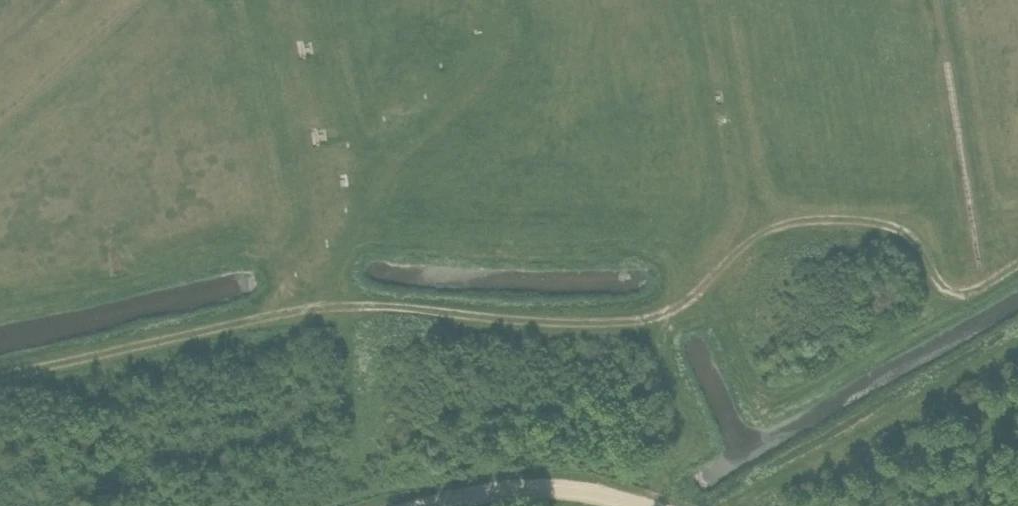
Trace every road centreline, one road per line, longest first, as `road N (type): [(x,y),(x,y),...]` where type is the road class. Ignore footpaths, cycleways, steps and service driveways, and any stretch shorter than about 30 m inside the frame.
road 1 (track): [(612,505),(540,492),(476,505)]

